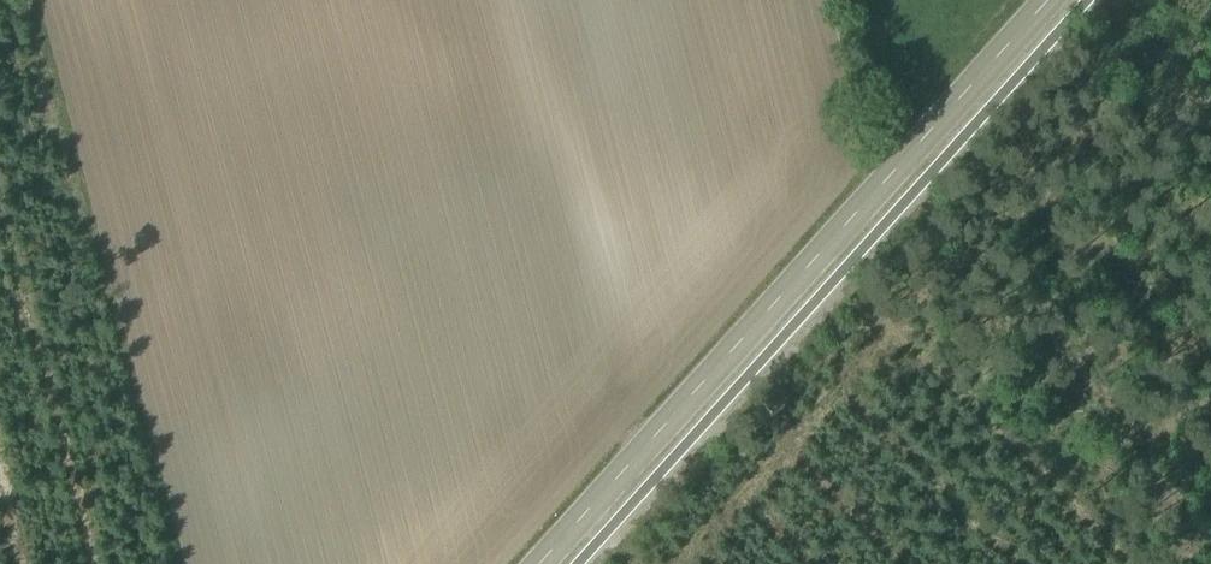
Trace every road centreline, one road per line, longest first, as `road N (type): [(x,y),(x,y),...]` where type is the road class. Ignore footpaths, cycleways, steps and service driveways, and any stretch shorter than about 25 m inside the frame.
road 1 (secondary): [(1052,0),(544,563)]

